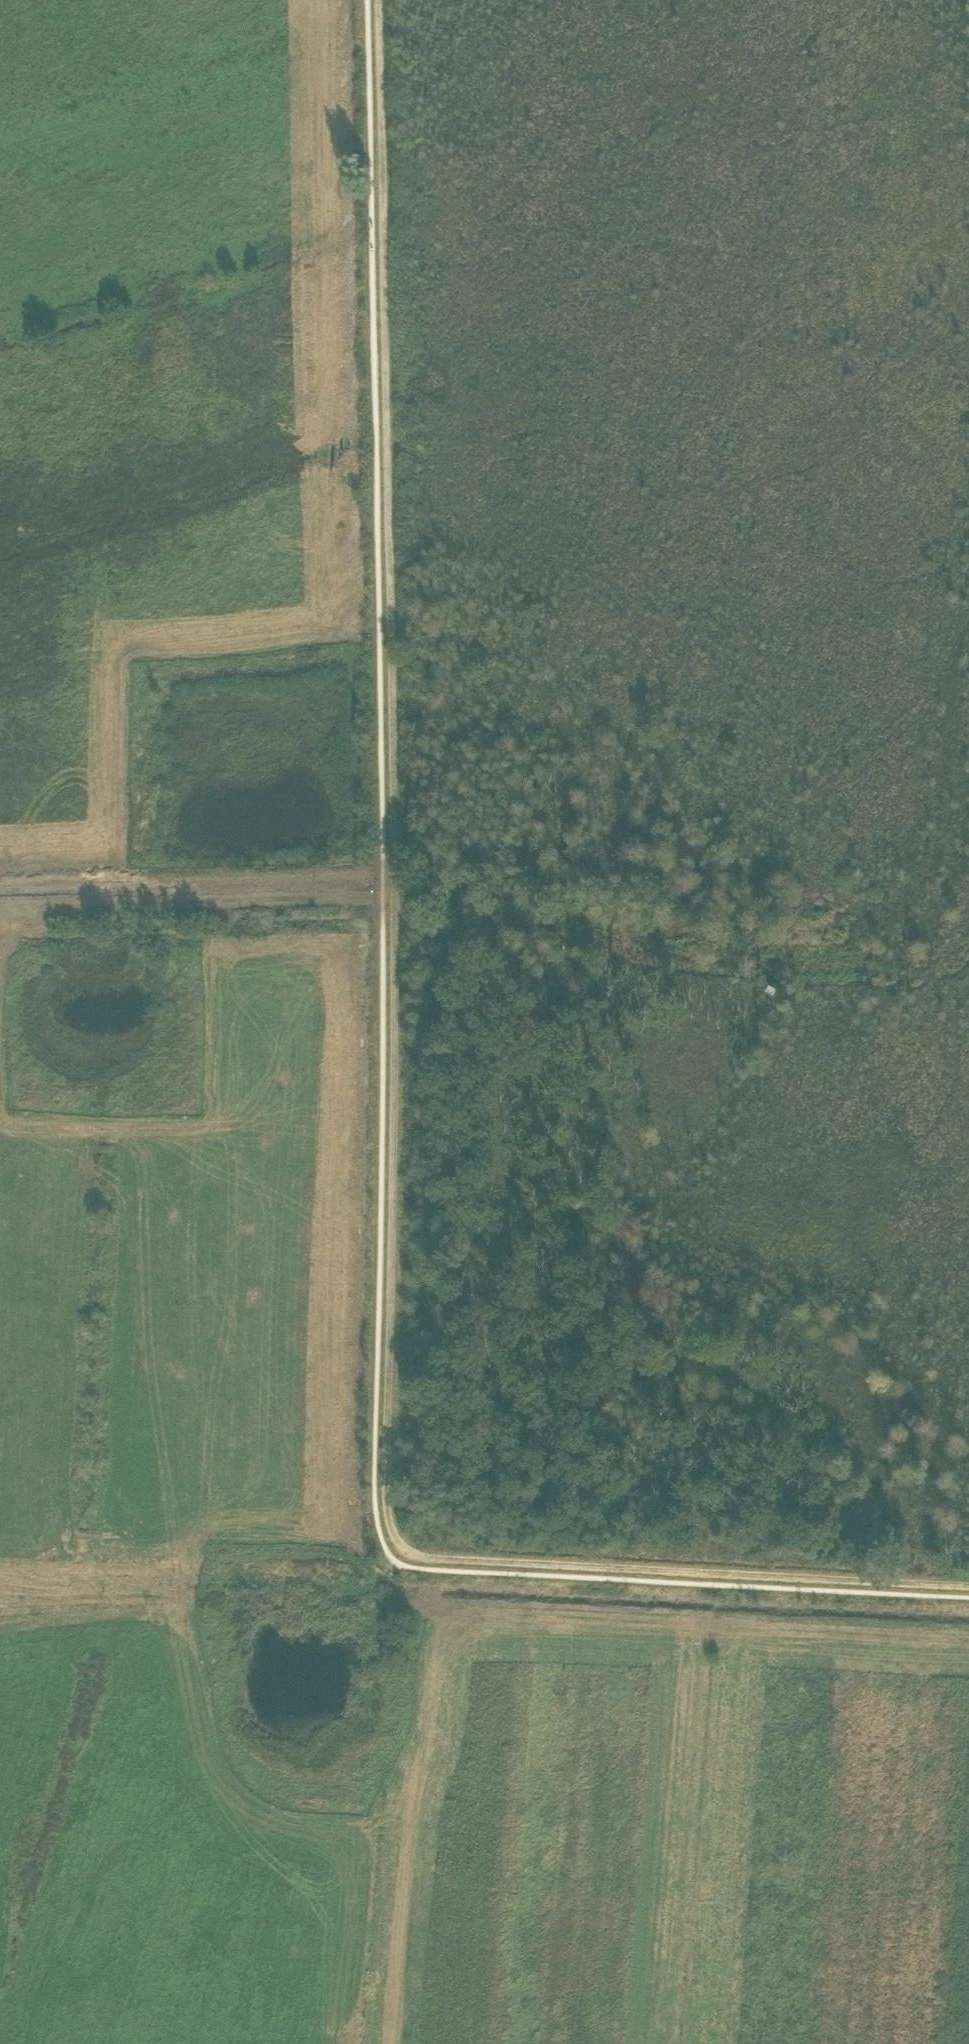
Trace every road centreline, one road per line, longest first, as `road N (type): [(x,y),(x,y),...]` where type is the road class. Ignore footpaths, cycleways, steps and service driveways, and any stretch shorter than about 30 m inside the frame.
road 1 (track): [(395,896),(386,1480),(388,1519),(399,1545),(454,1561),(968,1585)]
road 2 (track): [(379,0),(395,896)]
road 3 (track): [(395,896),(0,909)]

